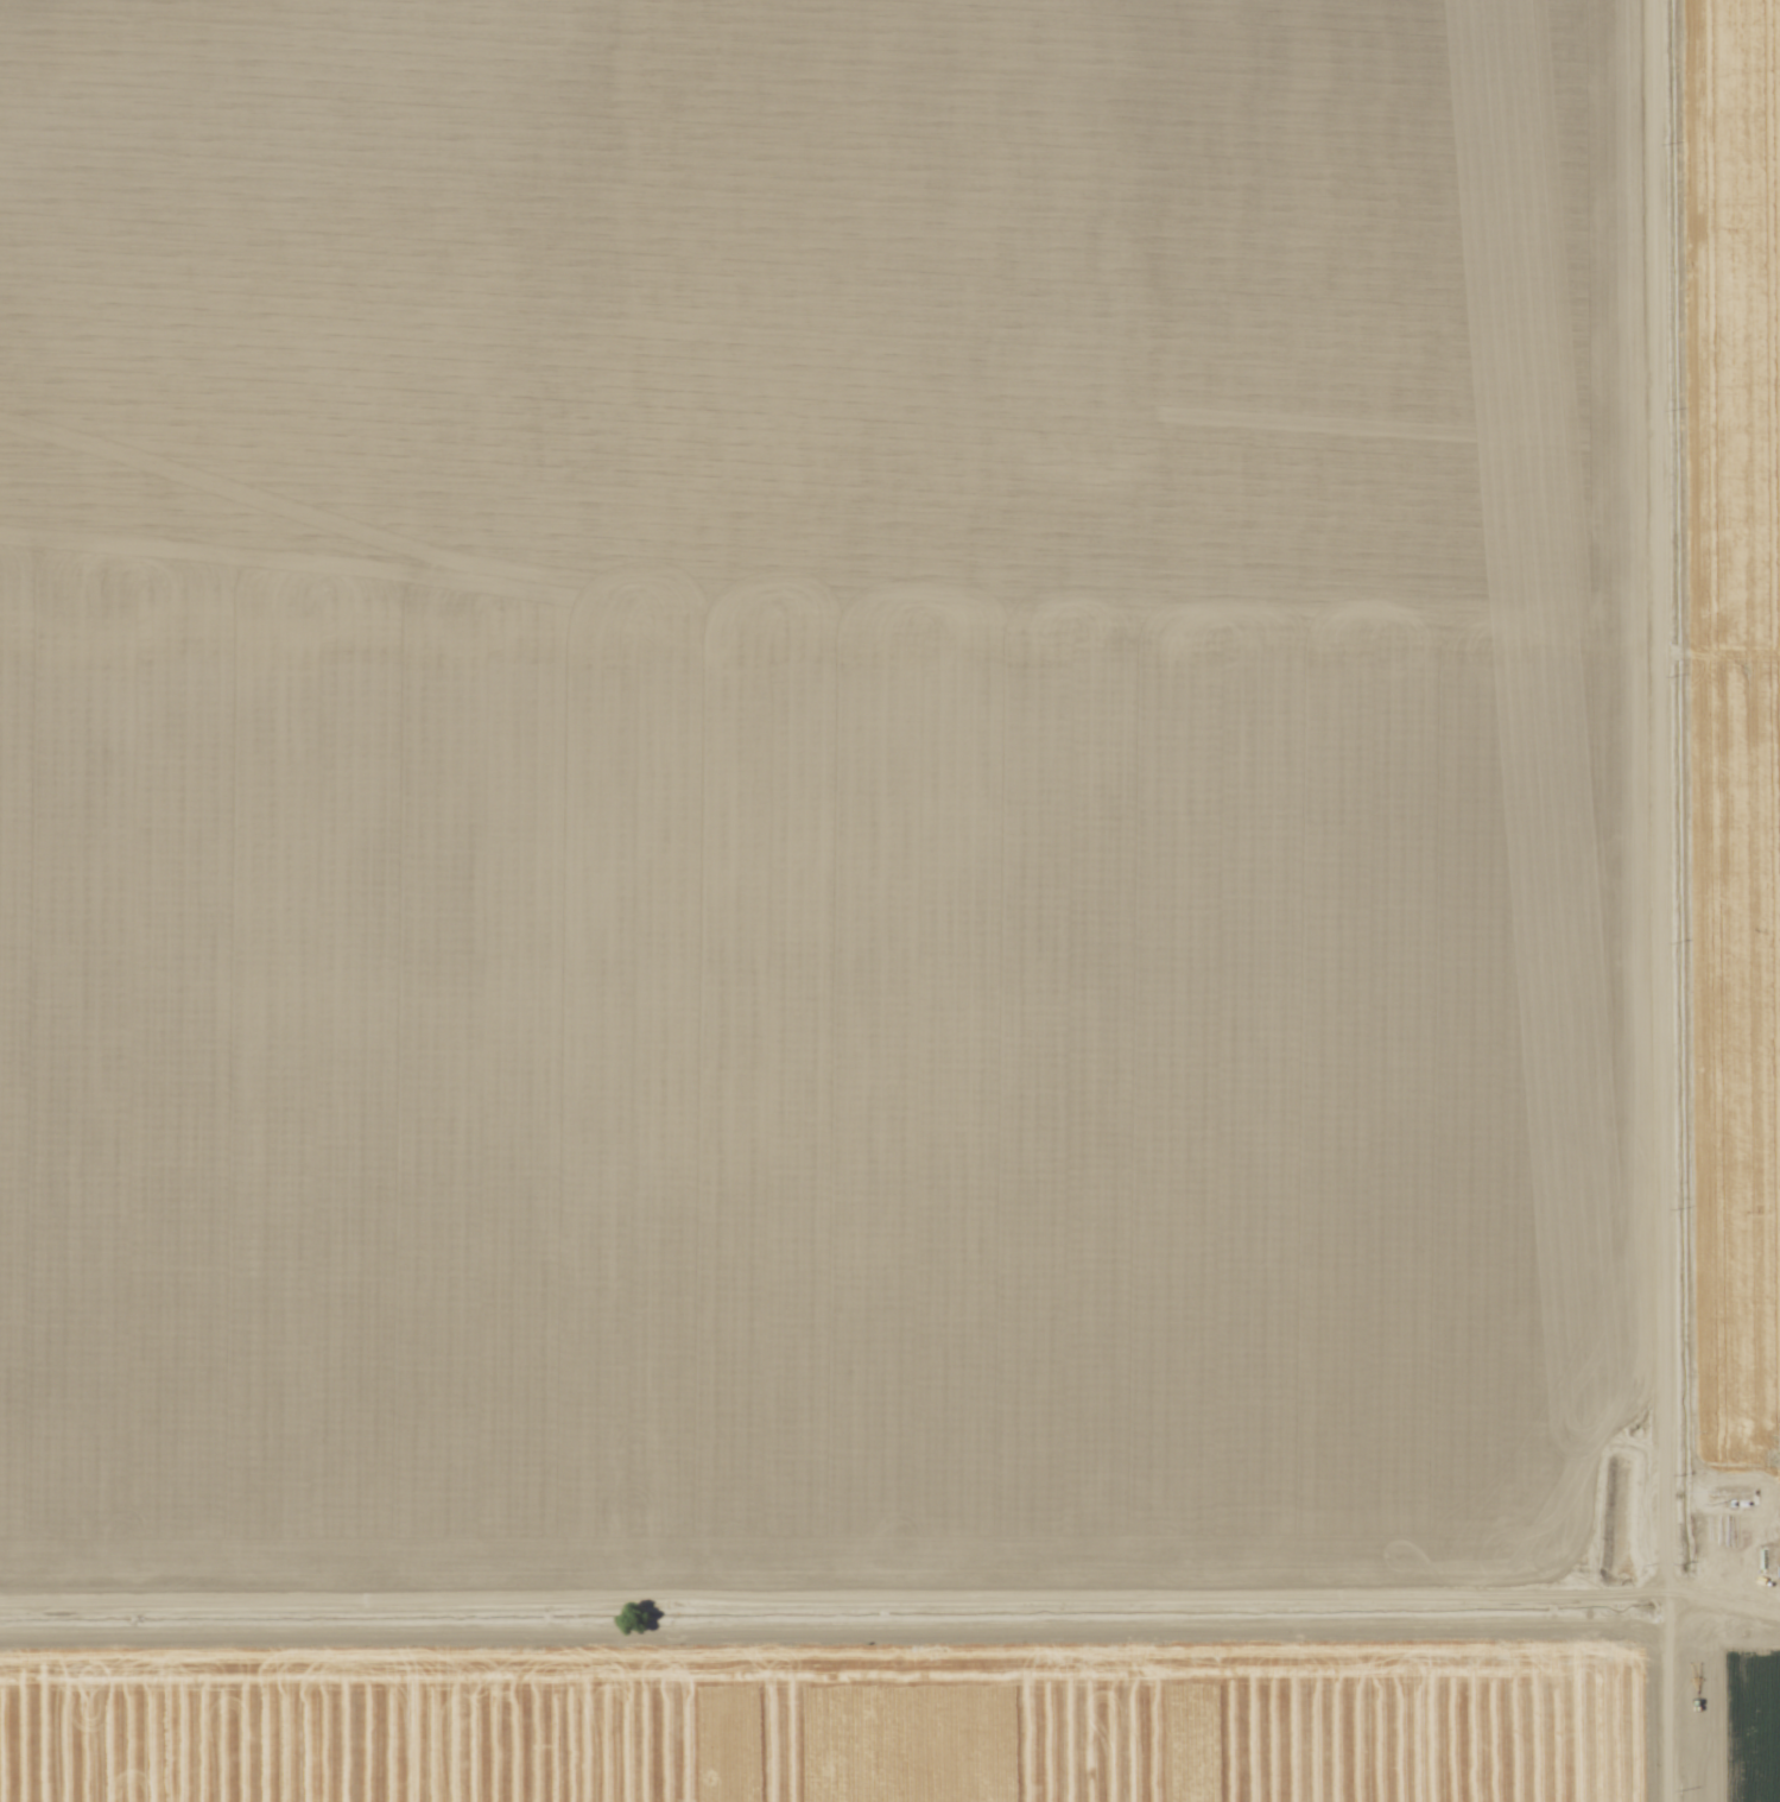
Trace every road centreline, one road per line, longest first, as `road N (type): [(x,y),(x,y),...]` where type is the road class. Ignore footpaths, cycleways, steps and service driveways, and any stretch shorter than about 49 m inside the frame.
road 1 (residential): [(1642,1801),(1652,0)]
road 2 (residential): [(0,1646),(1552,1630),(1641,1655)]

